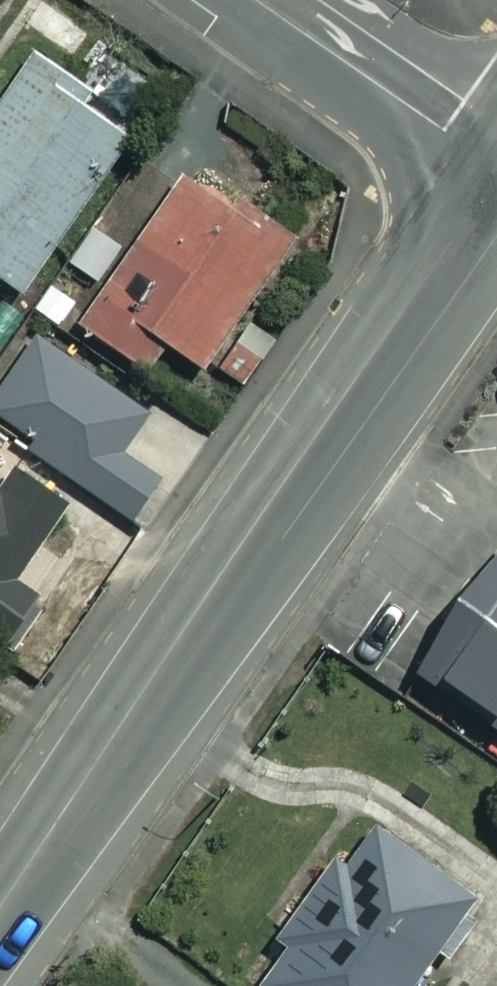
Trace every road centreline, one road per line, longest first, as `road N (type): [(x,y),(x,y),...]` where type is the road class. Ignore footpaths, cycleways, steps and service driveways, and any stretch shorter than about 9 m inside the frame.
road 1 (tertiary): [(0,905),(496,166)]
road 2 (residential): [(496,164),(262,0)]

